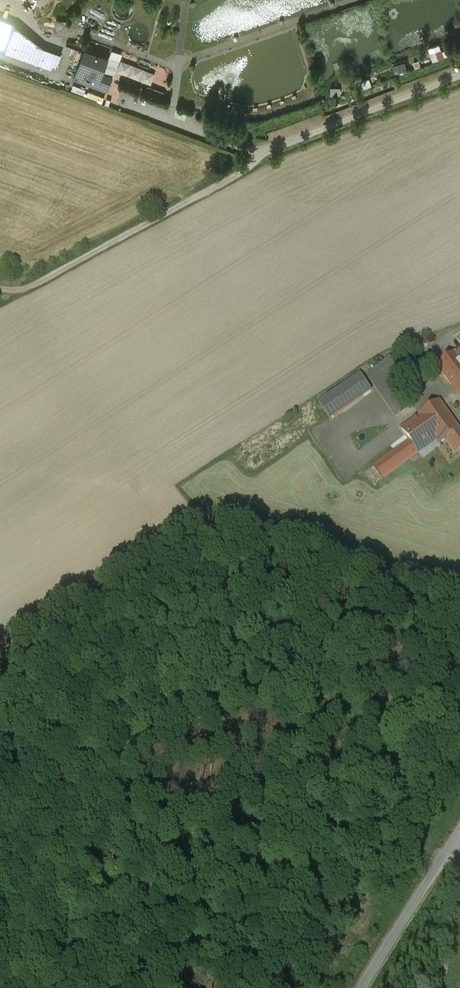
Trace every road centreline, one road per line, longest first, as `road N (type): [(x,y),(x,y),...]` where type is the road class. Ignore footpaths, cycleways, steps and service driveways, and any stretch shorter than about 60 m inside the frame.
road 1 (unclassified): [(459,77),(264,150),(244,171),(34,286),(0,289)]
road 2 (unclassified): [(459,829),(358,987)]

